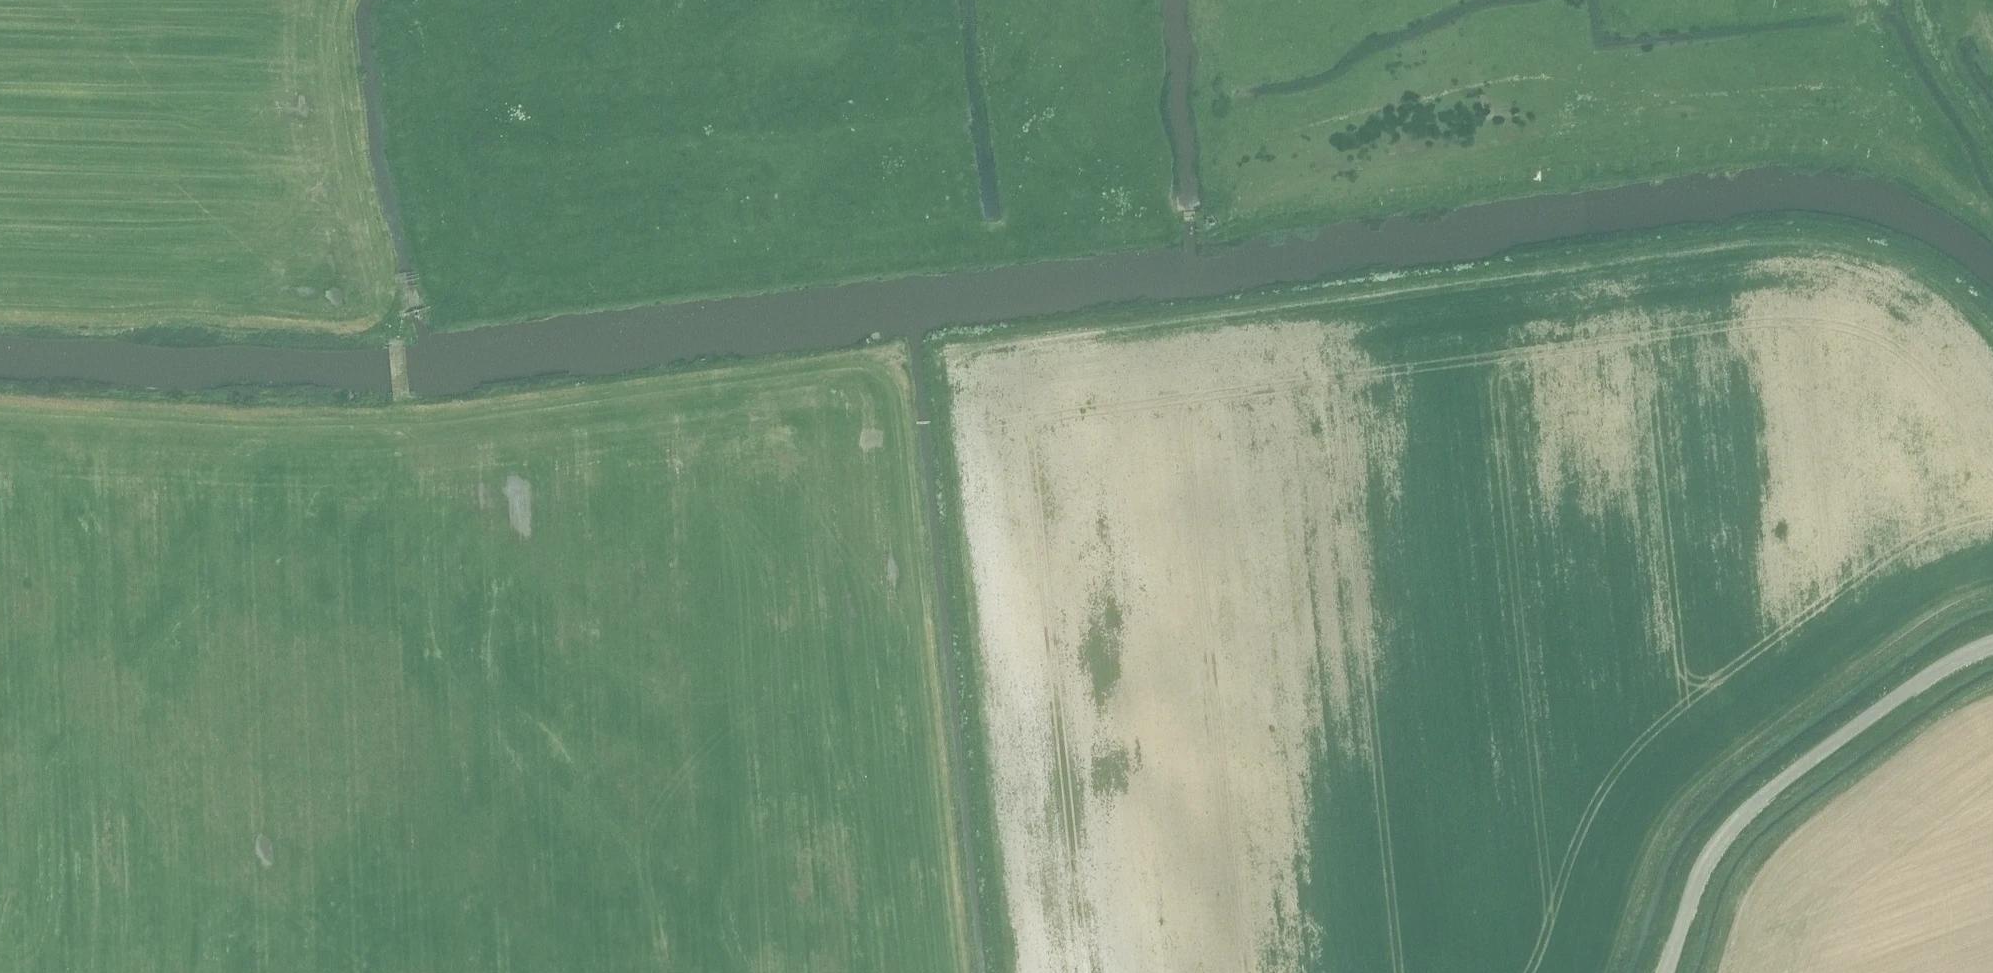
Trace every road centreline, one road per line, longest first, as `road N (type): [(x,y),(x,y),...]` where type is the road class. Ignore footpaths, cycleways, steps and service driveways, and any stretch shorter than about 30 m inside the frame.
road 1 (unclassified): [(1668,972),(1700,872),(1745,812),(1930,682),(1992,647)]
road 2 (track): [(1920,0),(1937,55),(1992,157)]

